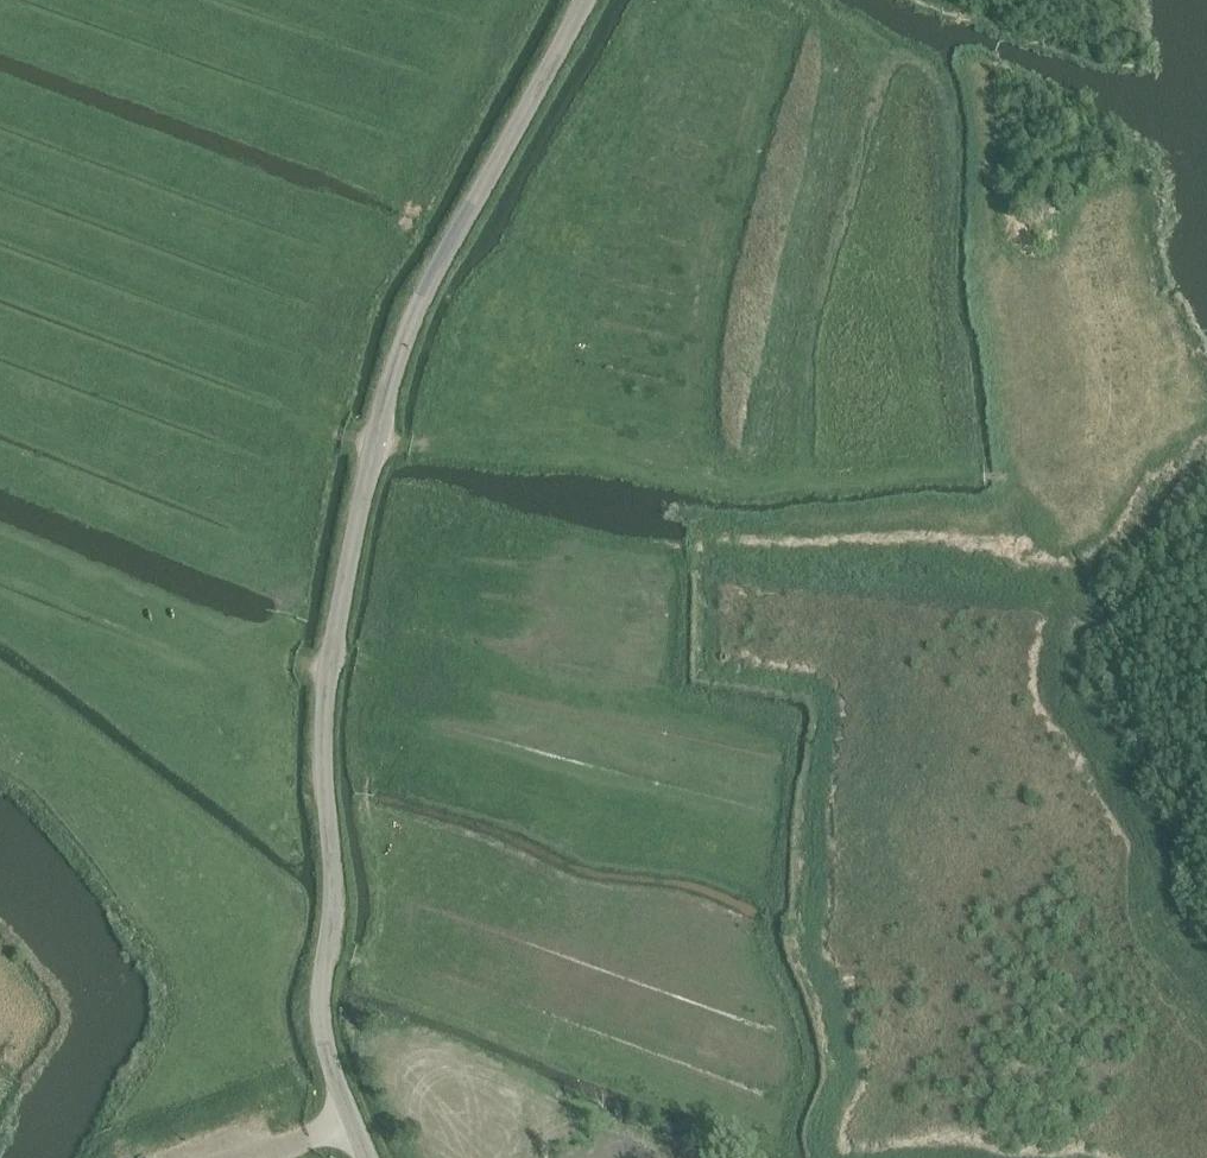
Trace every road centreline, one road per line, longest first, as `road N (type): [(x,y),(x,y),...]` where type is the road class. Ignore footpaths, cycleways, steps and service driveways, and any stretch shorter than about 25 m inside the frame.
road 1 (unclassified): [(366,1157),(329,1060),(319,991),(335,901),(324,699),(341,596),(399,350),(582,0)]

